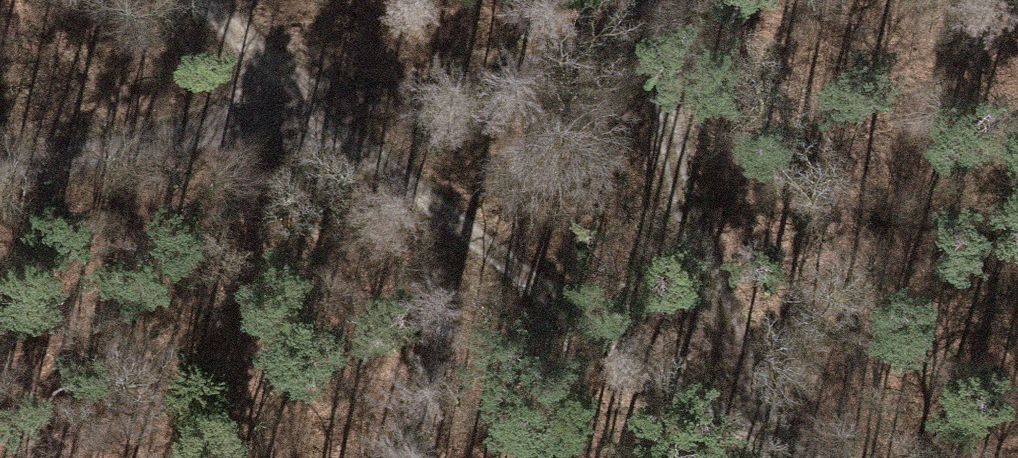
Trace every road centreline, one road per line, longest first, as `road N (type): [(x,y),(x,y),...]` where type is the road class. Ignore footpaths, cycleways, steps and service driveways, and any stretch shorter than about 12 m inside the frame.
road 1 (track): [(787,457),(321,113),(194,0)]
road 2 (track): [(0,171),(458,90),(570,46),(638,0)]
road 3 (track): [(746,426),(683,273),(645,0)]

